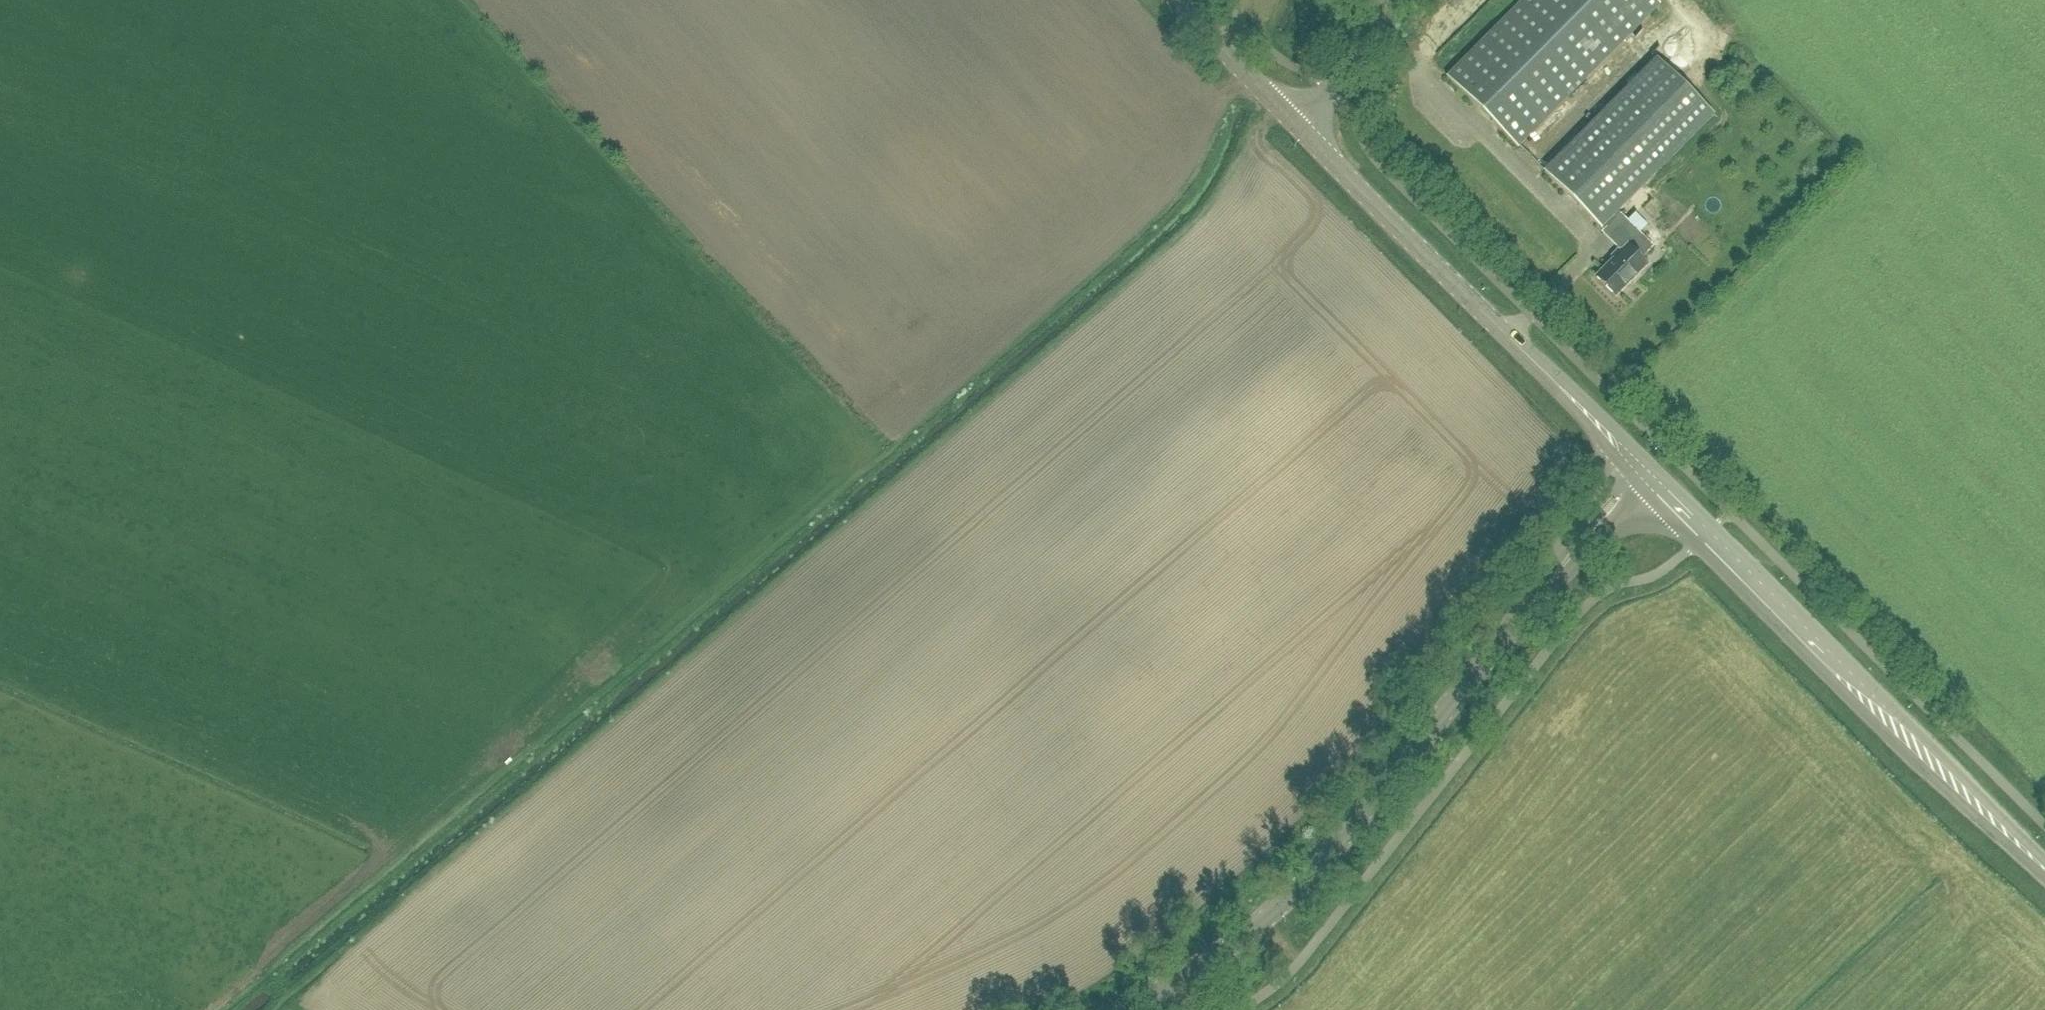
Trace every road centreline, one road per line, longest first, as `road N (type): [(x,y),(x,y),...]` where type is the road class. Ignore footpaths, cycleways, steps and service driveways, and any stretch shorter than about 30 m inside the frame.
road 1 (tertiary): [(1121,1009),(1182,978),(1286,900),(1647,470)]
road 2 (tertiary): [(2044,871),(1894,729),(1647,470)]
road 3 (tertiary): [(1647,470),(1309,139)]
road 4 (tertiary): [(1309,139),(1179,0)]
road 5 (unclassified): [(1309,139),(1381,0)]

